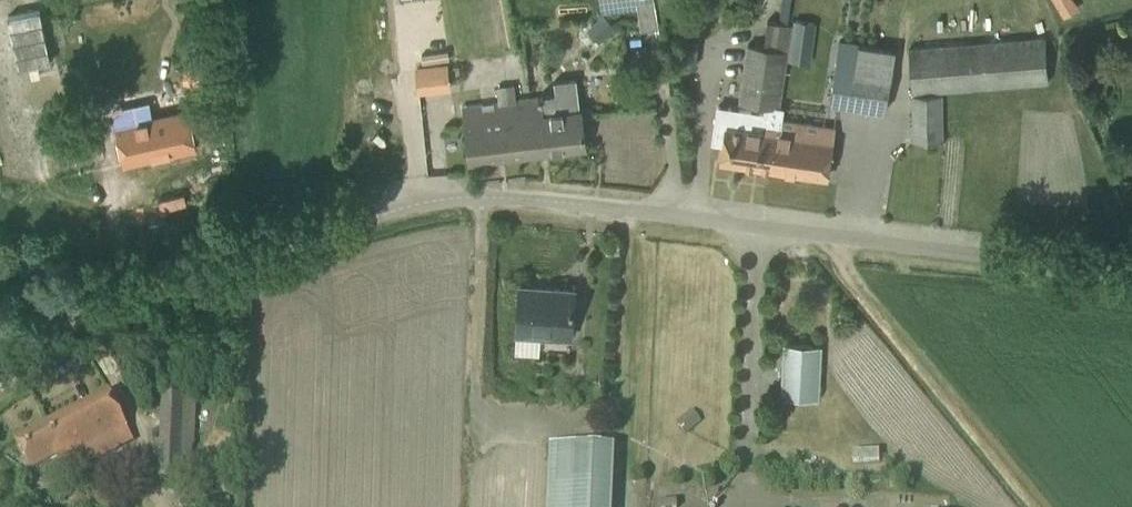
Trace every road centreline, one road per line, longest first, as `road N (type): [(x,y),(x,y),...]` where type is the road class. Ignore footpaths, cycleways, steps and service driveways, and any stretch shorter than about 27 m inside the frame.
road 1 (unclassified): [(0,378),(189,285),(343,232),(482,211),(624,211),(1131,267)]
road 2 (track): [(1040,506),(819,235)]

